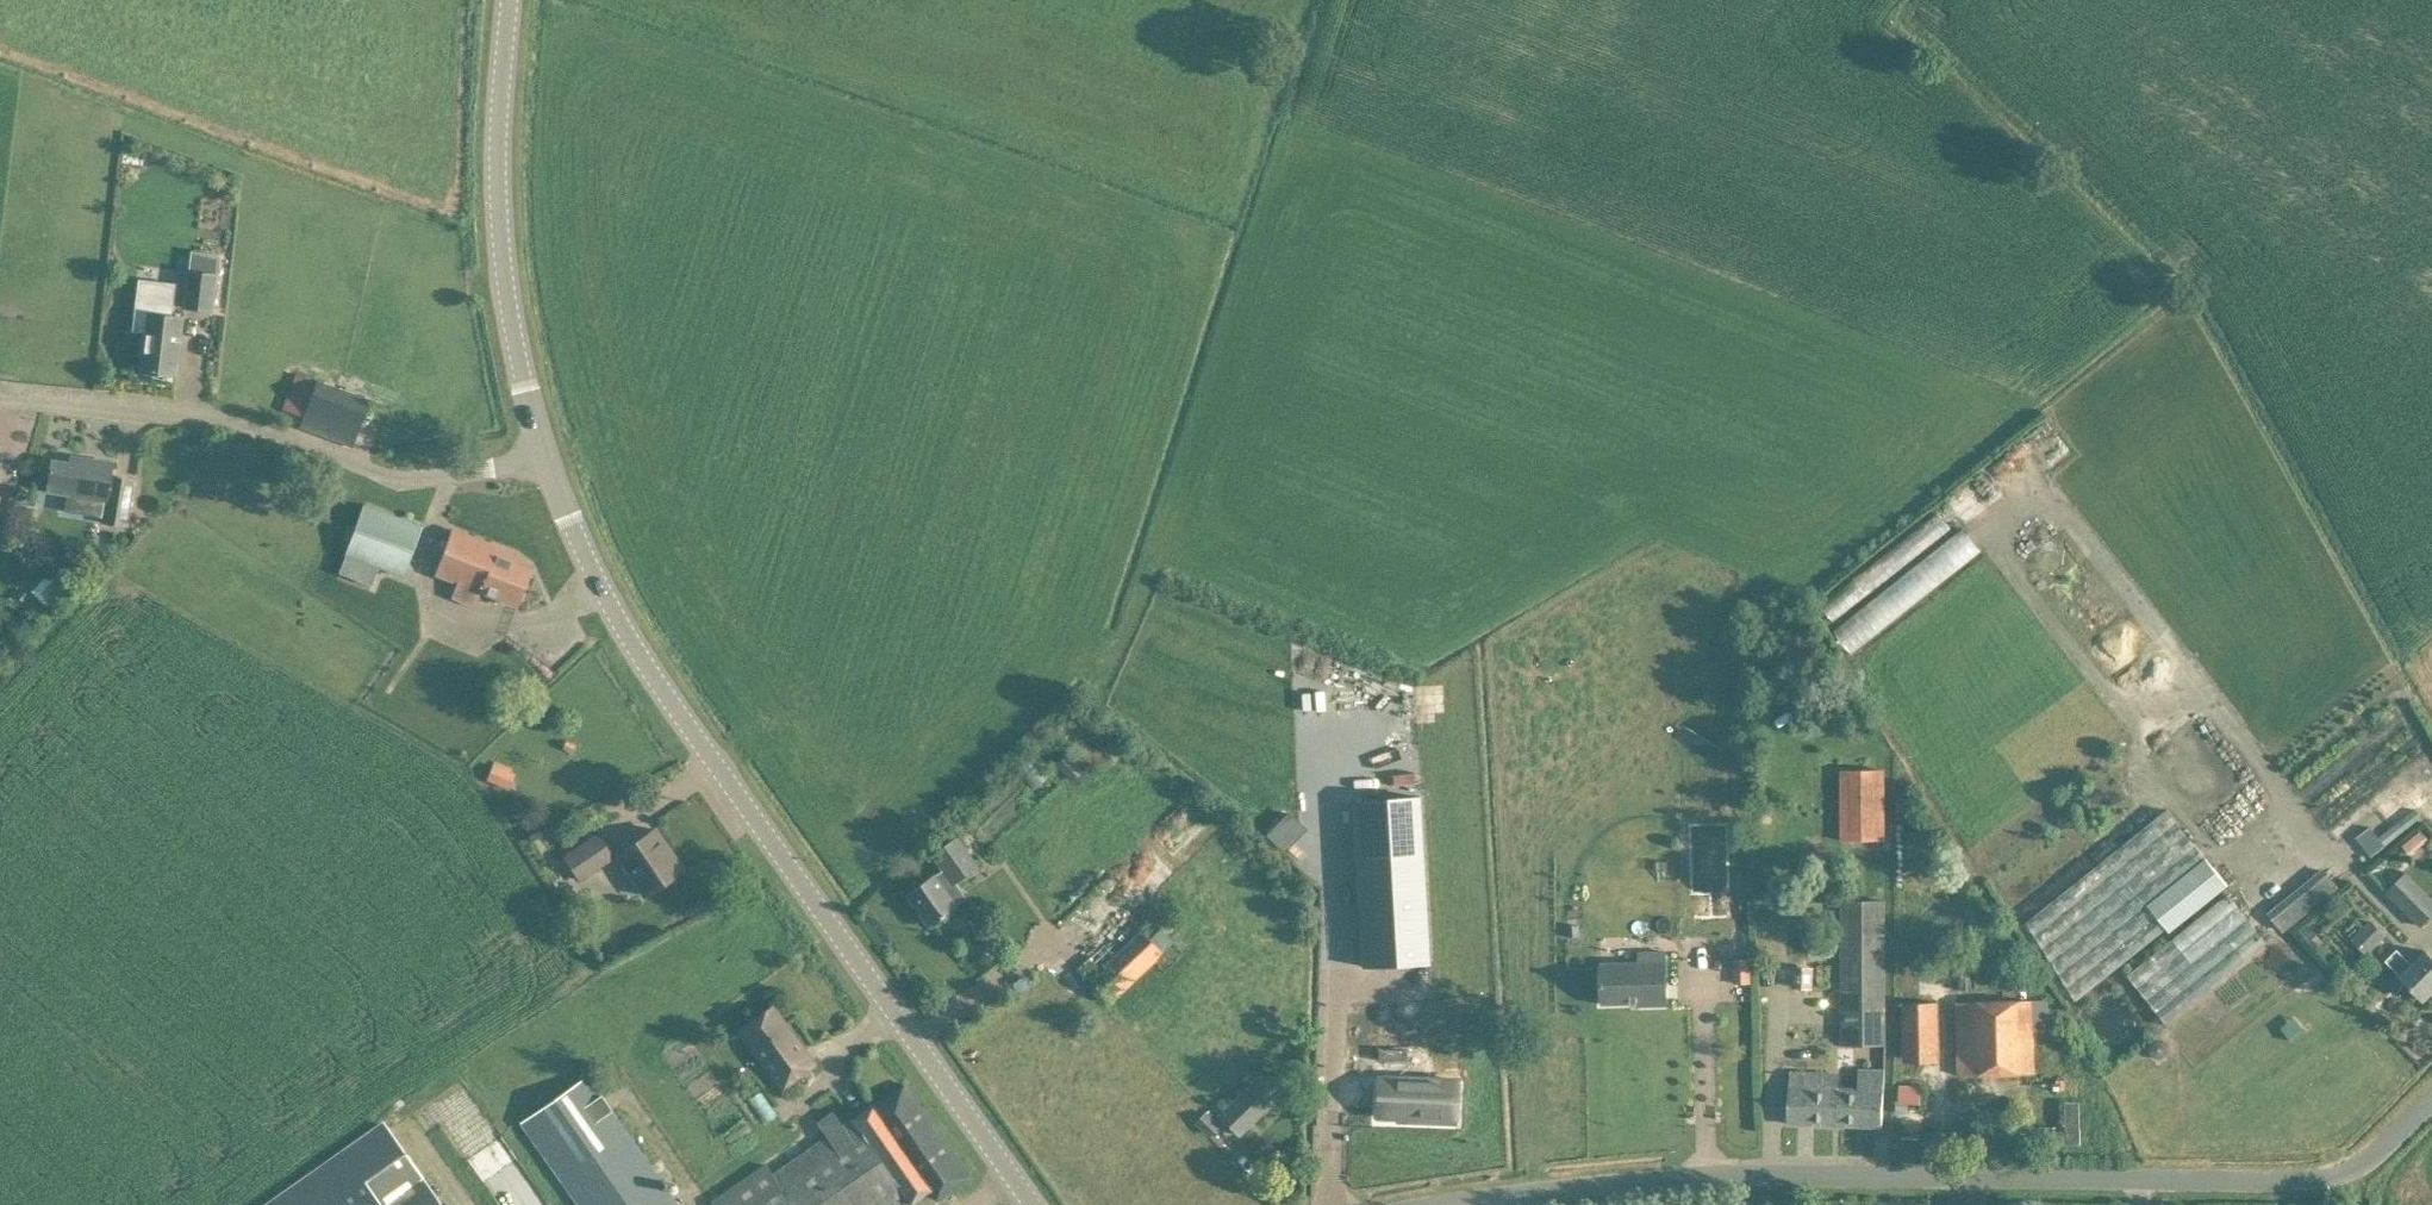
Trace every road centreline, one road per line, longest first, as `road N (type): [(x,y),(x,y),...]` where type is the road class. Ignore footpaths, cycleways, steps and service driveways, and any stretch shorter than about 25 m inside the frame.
road 1 (unclassified): [(1438,1204),(1715,1176),(2320,1178),(2368,1160),(2431,1098)]
road 2 (unclassified): [(1032,1204),(658,681),(590,561),(547,459)]
road 3 (unclassified): [(547,459),(387,477),(214,418),(1,393)]
road 4 (unclassified): [(547,459),(503,255),(499,114),(509,0)]

